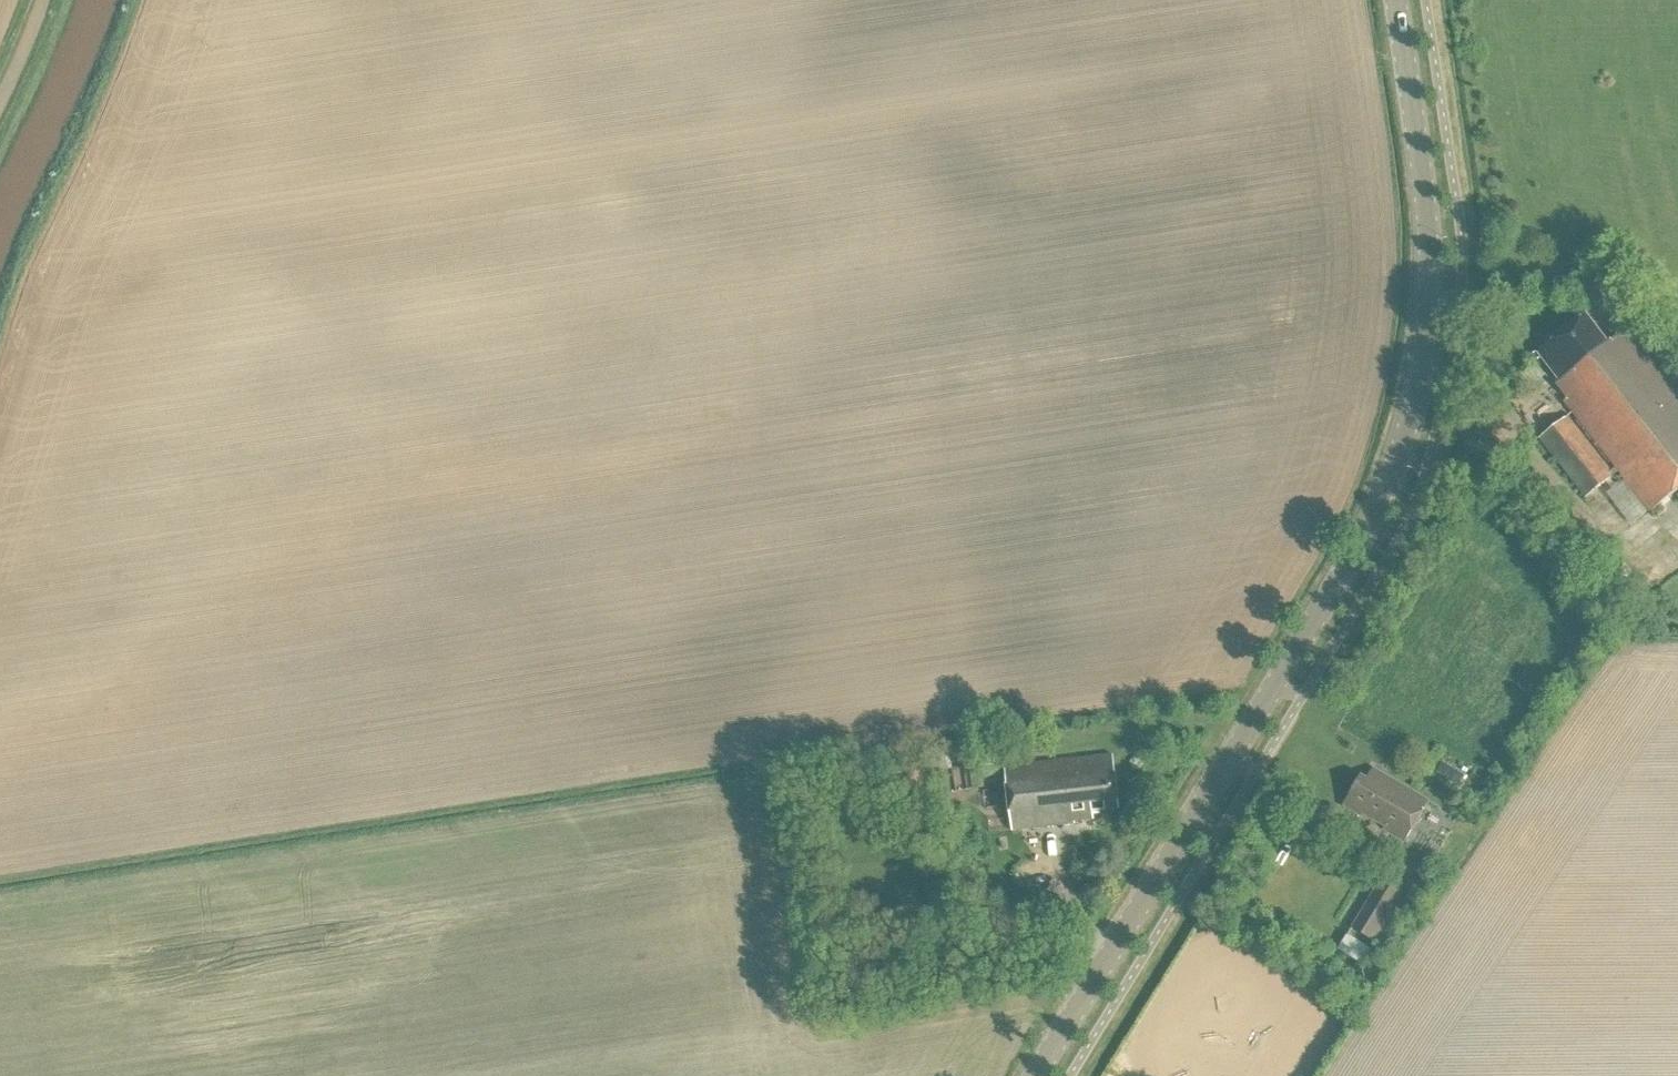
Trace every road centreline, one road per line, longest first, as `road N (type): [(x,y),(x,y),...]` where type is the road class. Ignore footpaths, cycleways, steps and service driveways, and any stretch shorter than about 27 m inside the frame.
road 1 (secondary): [(1034,1075),(1338,575),(1412,433),(1431,271),(1398,0)]

